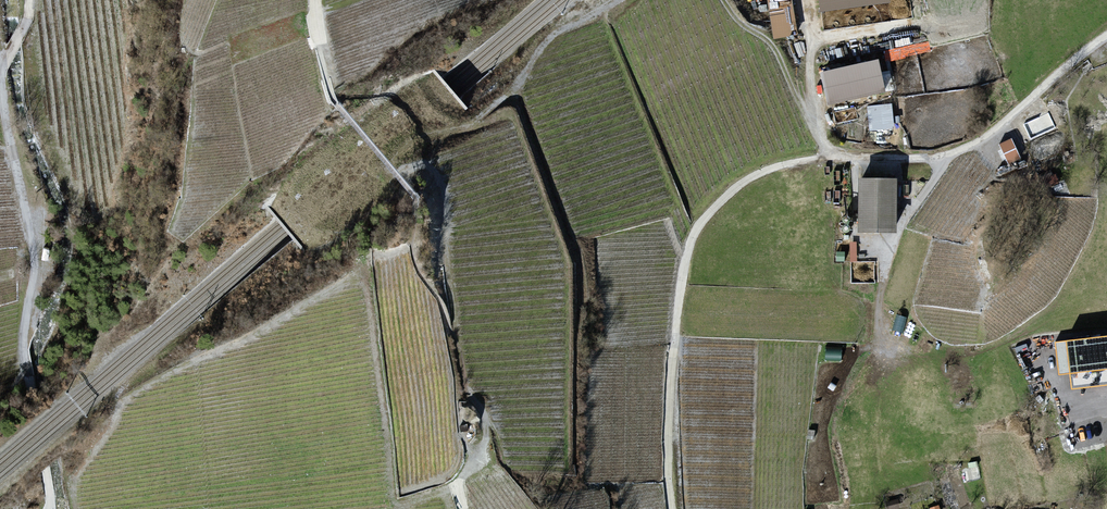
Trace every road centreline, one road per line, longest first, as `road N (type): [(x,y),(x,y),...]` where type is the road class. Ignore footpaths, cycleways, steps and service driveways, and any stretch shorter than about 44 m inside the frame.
road 1 (track): [(463,508),(457,484),(487,432),(464,379),(445,249),(426,203),(335,97),(317,44)]
road 2 (unclassified): [(49,508),(24,351),(35,266),(10,153),(4,74),(29,0)]
road 3 (track): [(671,508),(671,365),(694,234),(744,183),(828,157)]

